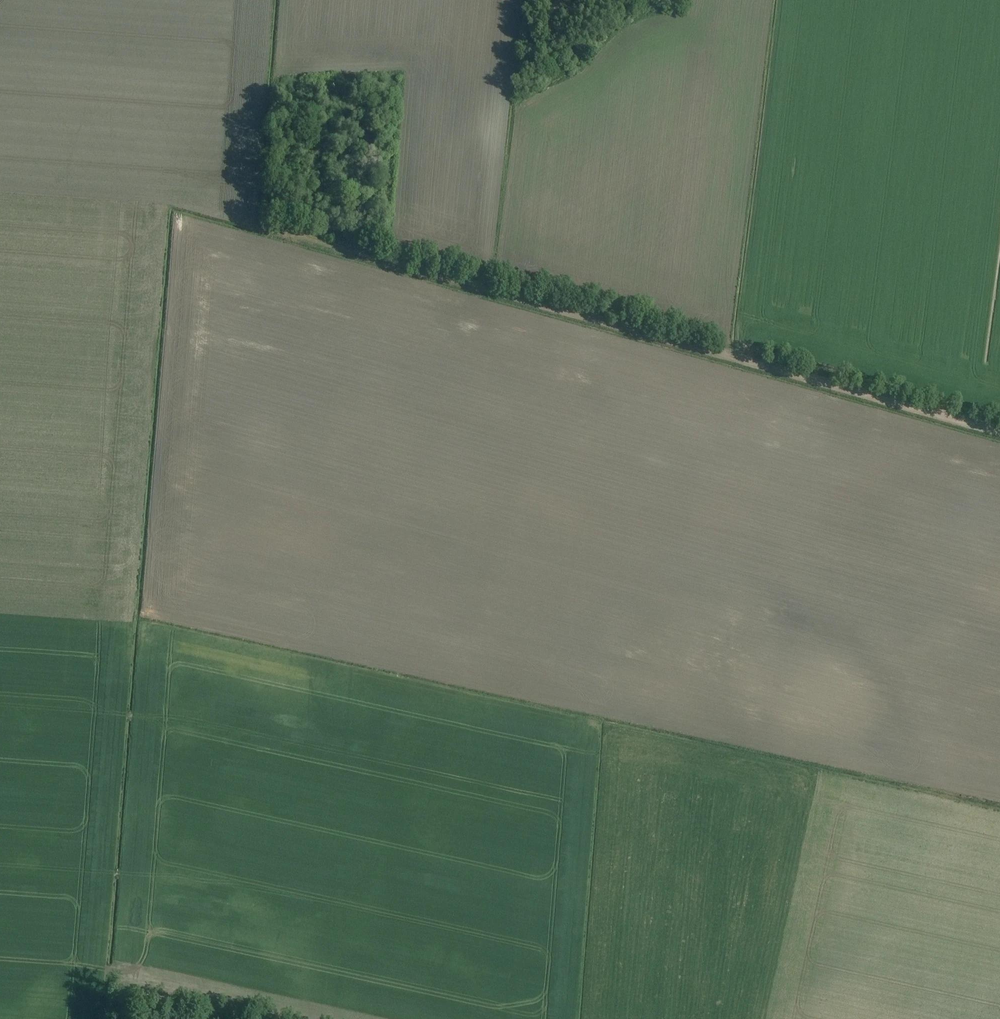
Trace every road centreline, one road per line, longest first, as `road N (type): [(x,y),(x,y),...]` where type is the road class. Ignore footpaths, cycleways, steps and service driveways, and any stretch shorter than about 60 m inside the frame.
road 1 (track): [(999,431),(257,222)]

